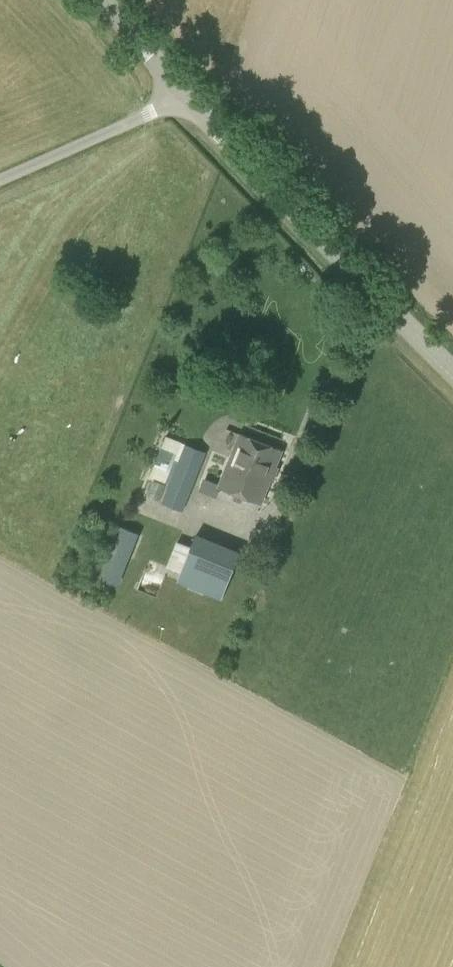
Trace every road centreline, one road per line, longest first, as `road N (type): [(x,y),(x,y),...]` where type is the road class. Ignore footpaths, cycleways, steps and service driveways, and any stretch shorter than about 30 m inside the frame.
road 1 (tertiary): [(452,367),(185,94)]
road 2 (unclassified): [(0,177),(185,94)]
road 3 (tertiary): [(185,94),(101,0)]

